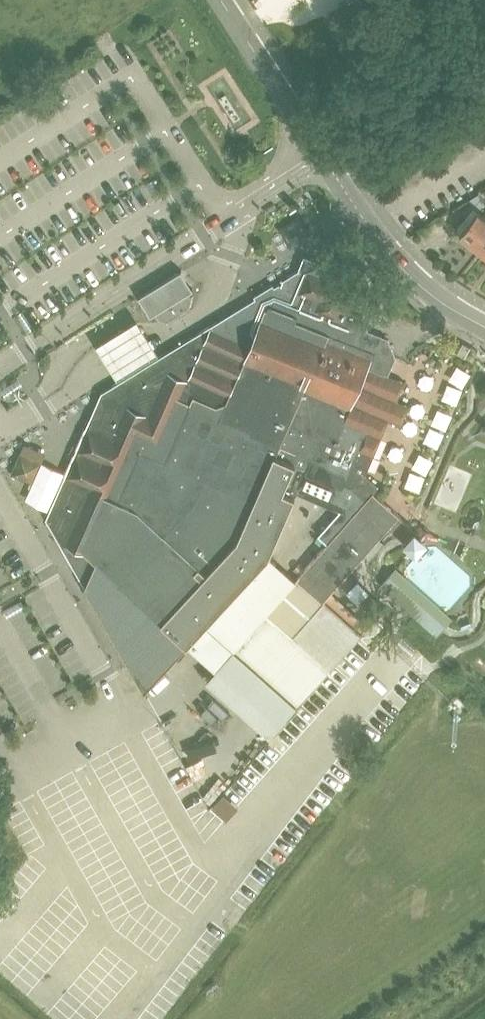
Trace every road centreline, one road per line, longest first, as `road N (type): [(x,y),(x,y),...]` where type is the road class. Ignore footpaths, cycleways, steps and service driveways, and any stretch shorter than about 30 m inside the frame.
road 1 (secondary): [(484,327),(394,259),(222,0)]

